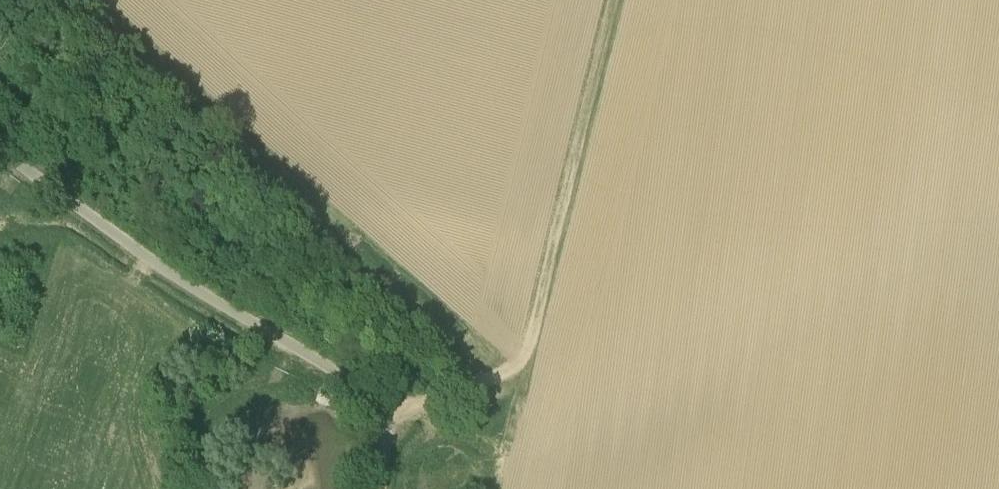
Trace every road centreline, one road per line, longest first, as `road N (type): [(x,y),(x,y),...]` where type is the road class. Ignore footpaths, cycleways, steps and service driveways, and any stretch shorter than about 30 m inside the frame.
road 1 (unclassified): [(378,488),(379,424),(351,383),(162,266),(0,147)]

